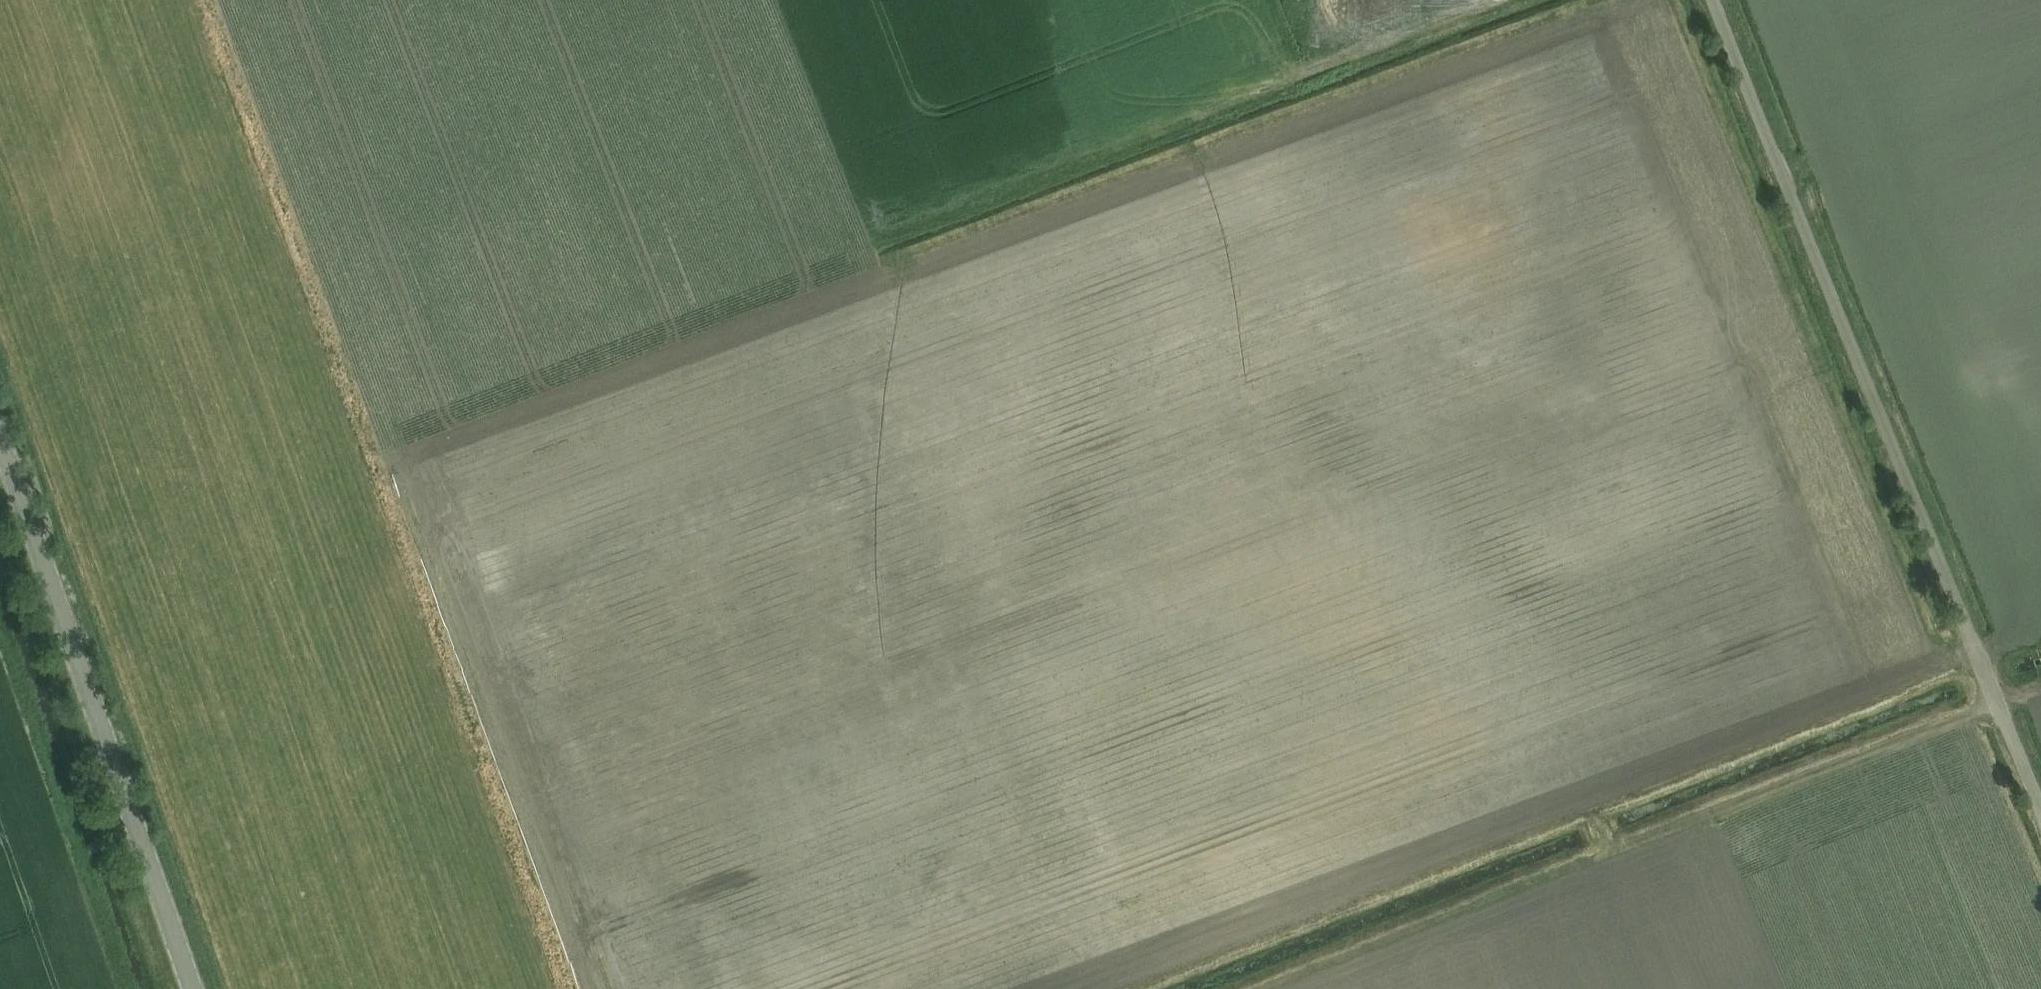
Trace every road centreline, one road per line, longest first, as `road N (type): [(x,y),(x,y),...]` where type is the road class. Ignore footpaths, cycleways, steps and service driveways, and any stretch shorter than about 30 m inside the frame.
road 1 (unclassified): [(2040,821),(1709,0)]
road 2 (tertiary): [(191,988),(0,446)]

